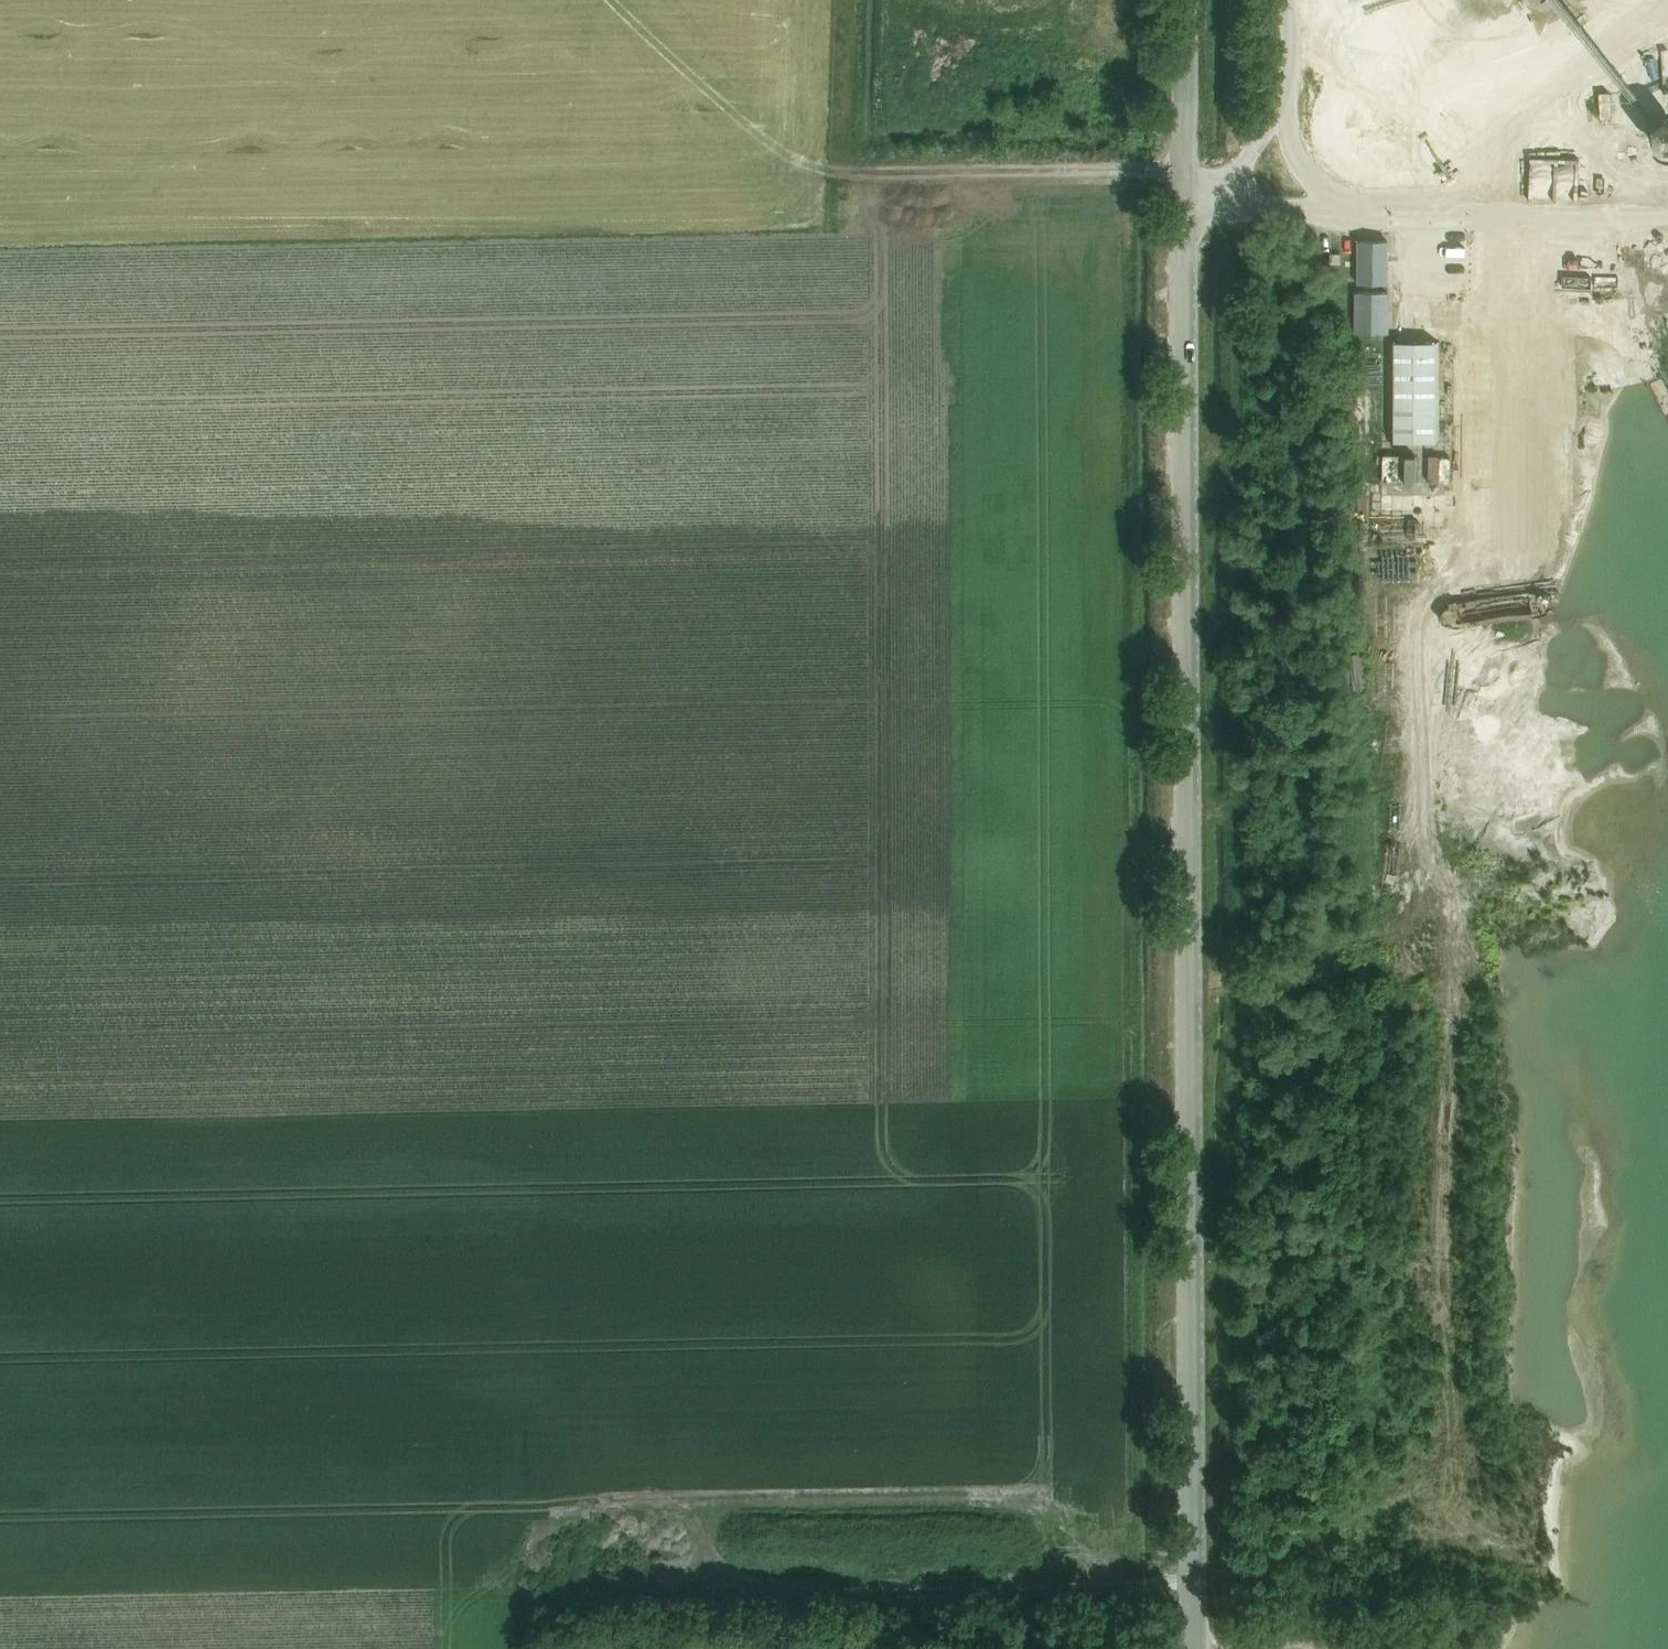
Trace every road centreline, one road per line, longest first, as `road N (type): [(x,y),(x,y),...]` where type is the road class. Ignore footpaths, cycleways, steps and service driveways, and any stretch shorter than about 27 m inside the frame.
road 1 (unclassified): [(1191,1648),(1181,294),(1187,0)]

